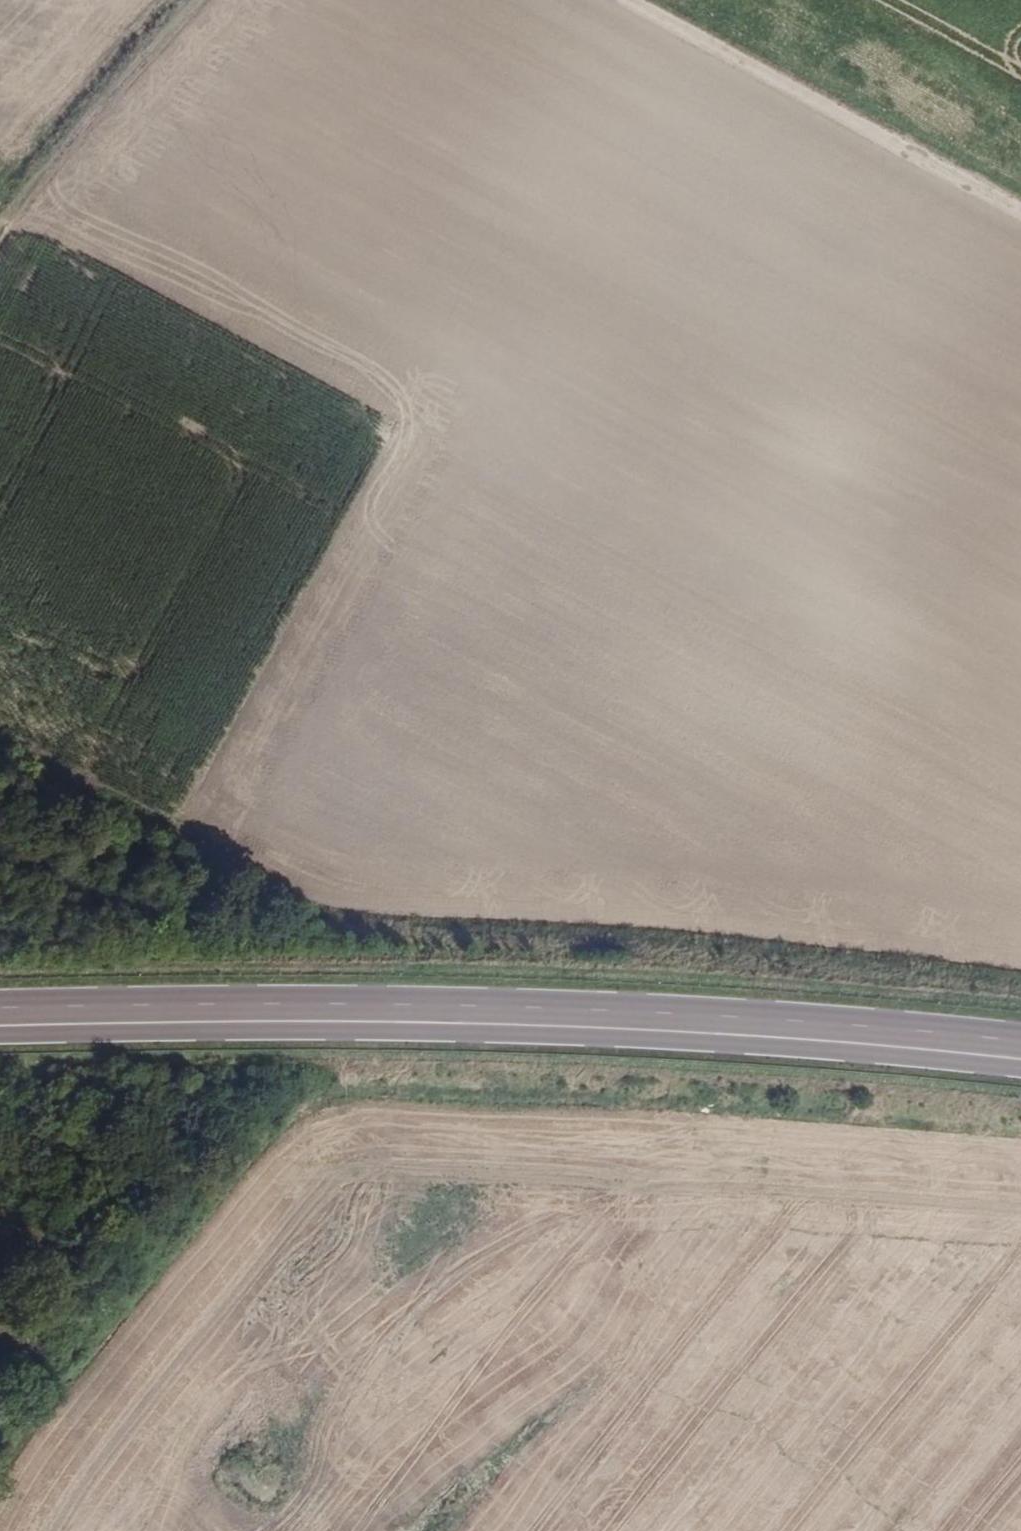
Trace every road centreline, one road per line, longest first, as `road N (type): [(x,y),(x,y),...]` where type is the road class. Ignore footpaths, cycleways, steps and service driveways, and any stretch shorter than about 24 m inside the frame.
road 1 (primary): [(1020,1051),(579,1018),(0,1017)]
road 2 (track): [(1020,212),(629,0)]
road 3 (track): [(0,229),(125,73),(195,0)]

